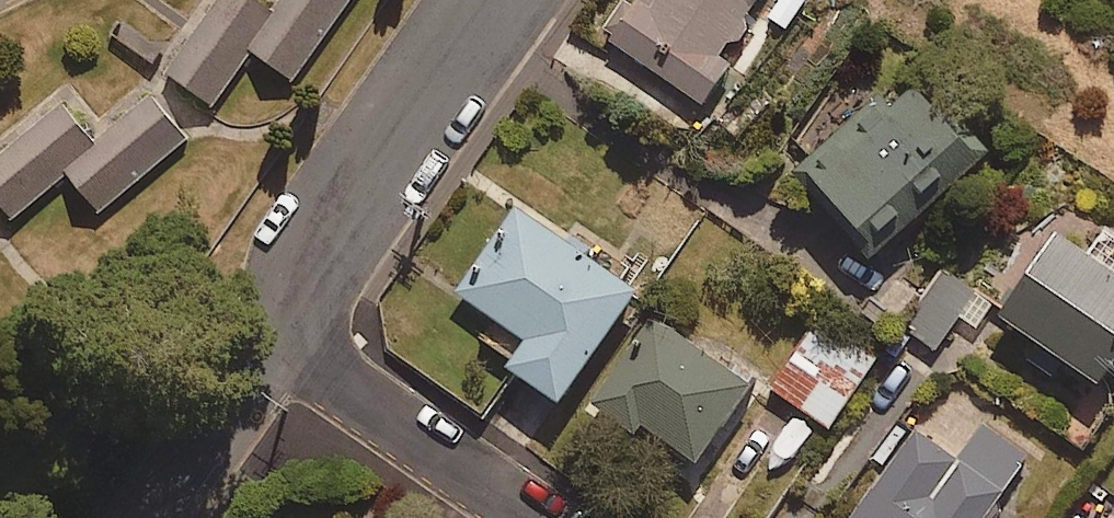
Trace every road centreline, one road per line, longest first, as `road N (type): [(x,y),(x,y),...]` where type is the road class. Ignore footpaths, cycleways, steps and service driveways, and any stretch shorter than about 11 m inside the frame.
road 1 (residential): [(486,0),(298,270),(290,329)]
road 2 (residential): [(290,329),(559,517)]
road 3 (residential): [(290,329),(157,517)]

